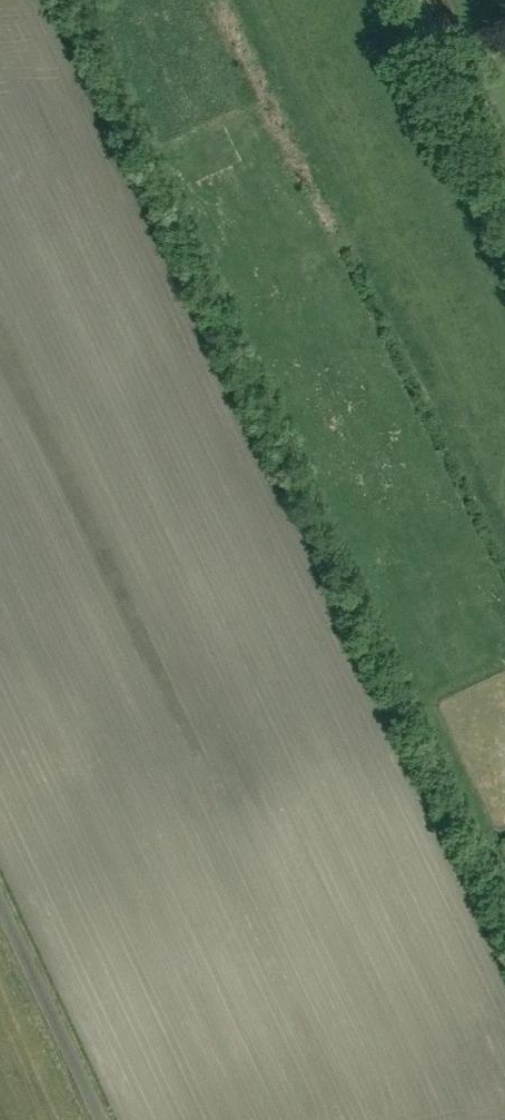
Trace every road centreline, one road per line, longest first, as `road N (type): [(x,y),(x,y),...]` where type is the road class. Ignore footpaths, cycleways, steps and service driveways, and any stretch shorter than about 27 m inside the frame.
road 1 (unclassified): [(102,1119),(0,905)]
road 2 (unclassified): [(504,182),(415,0)]

